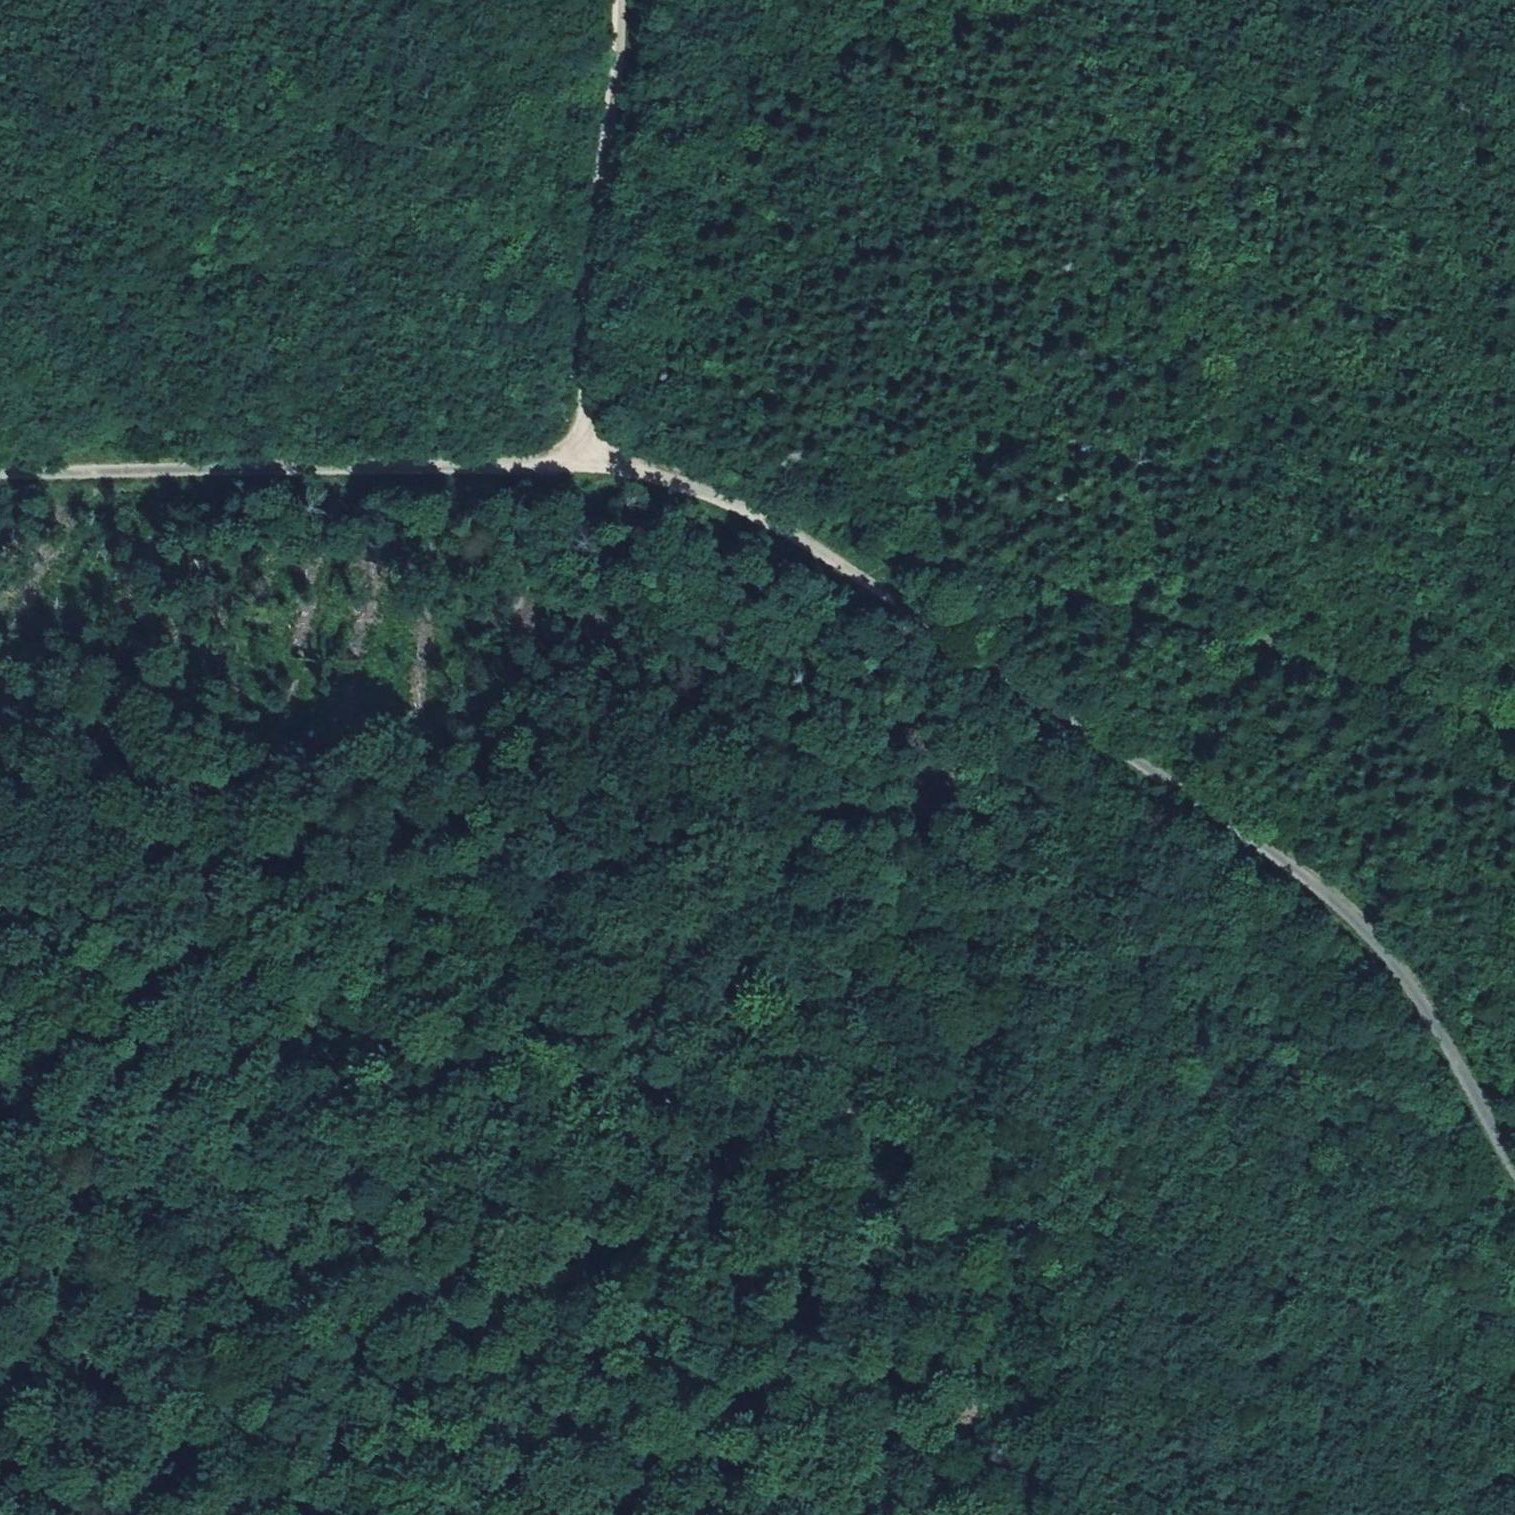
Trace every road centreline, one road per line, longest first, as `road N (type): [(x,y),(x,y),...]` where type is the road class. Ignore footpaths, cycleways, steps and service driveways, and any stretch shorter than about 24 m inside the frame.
road 1 (track): [(1514,1168),(1446,1046),(1363,933),(1267,854),(952,640)]
road 2 (track): [(588,459),(91,475),(0,468)]
road 3 (track): [(588,459),(581,427),(618,0)]
road 4 (track): [(952,640),(816,548),(720,499),(588,459)]

